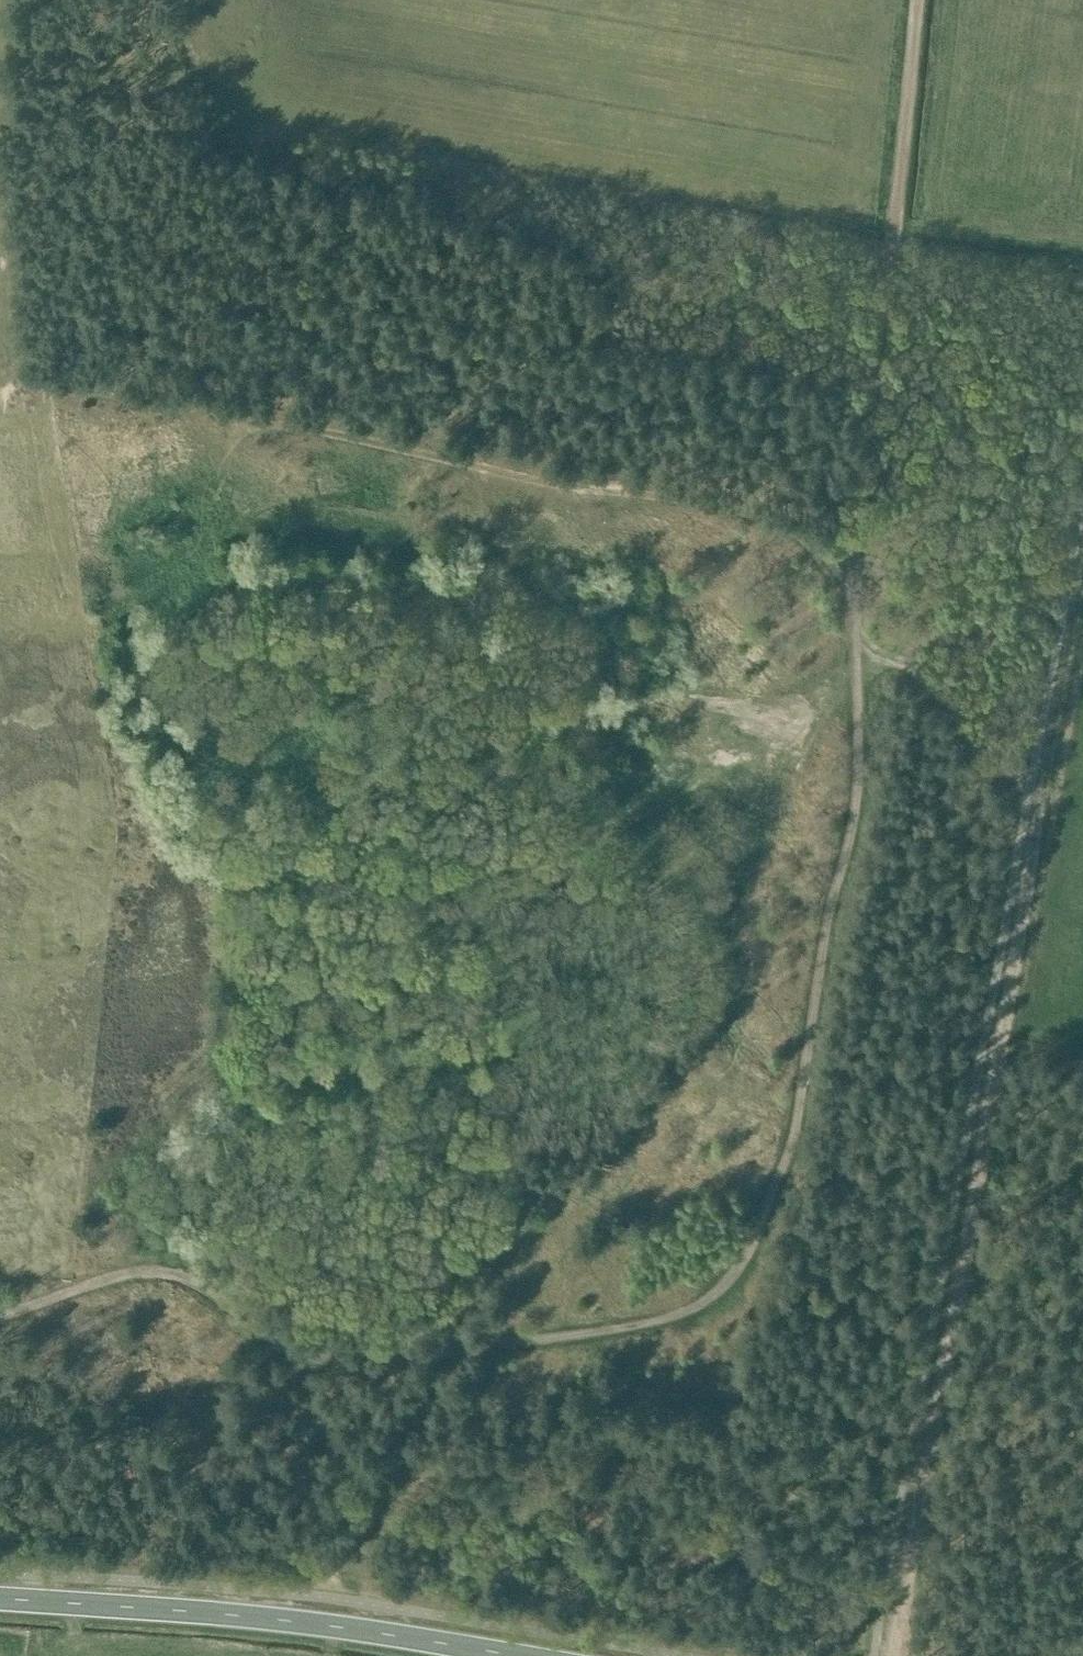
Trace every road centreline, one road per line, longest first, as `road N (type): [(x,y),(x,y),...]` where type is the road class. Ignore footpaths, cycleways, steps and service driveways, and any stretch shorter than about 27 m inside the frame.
road 1 (secondary): [(536,1655),(318,1621),(0,1597)]

